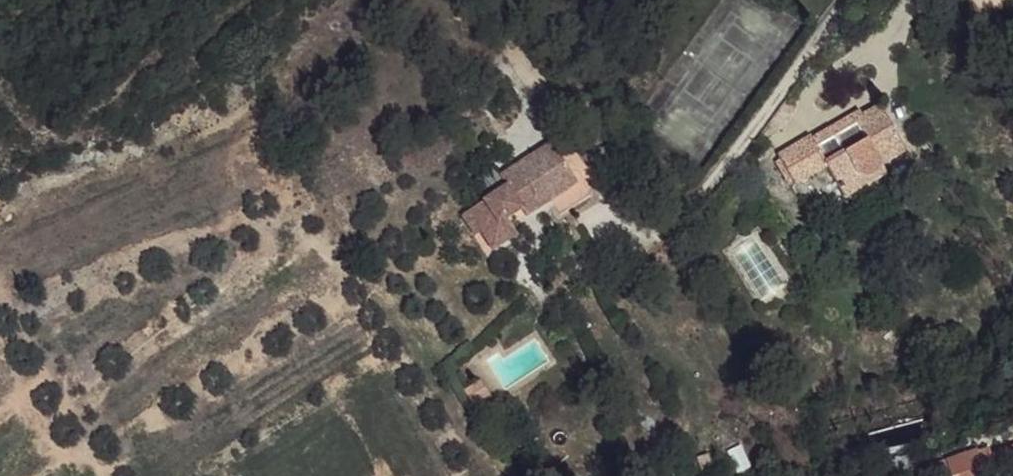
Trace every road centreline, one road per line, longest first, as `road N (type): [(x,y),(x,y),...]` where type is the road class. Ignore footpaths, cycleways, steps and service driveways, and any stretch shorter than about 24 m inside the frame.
road 1 (unclassified): [(760,106),(844,0)]

